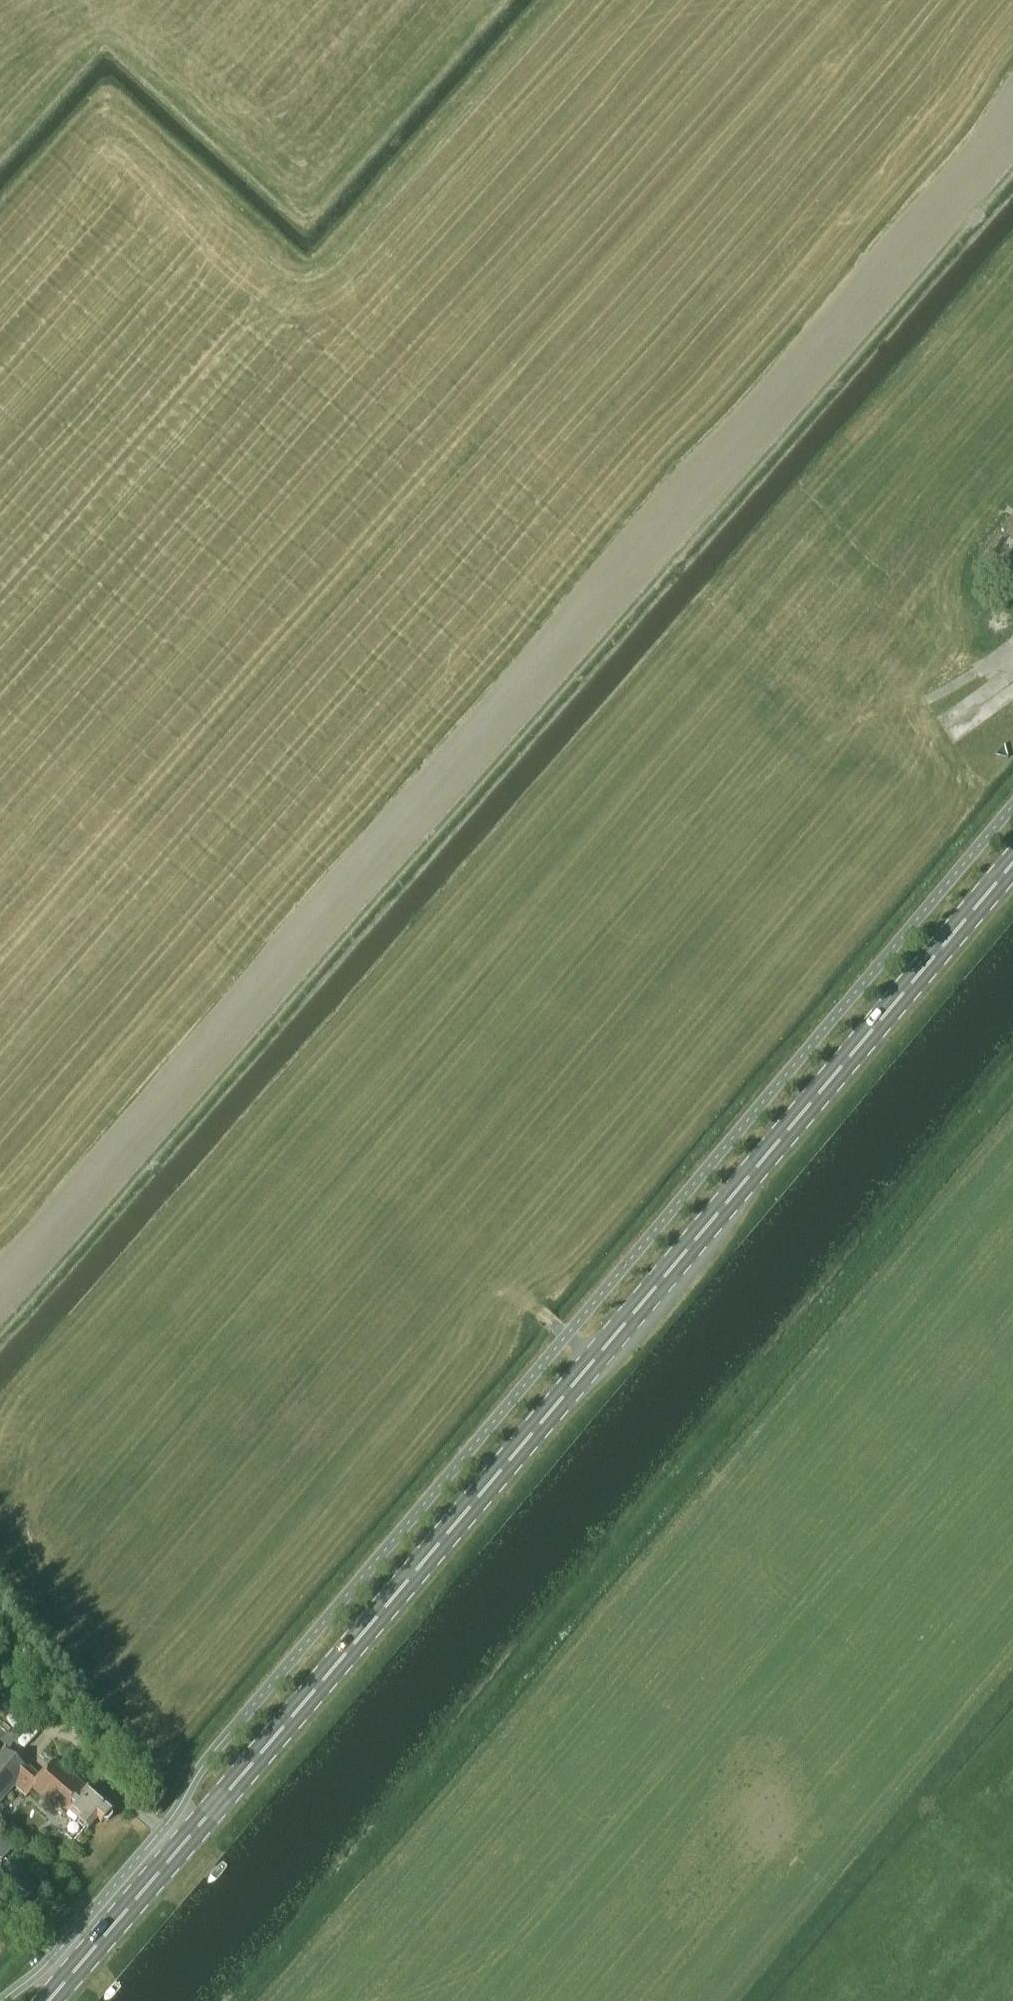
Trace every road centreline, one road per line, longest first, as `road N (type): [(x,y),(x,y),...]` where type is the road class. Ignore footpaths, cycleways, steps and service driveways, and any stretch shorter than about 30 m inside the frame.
road 1 (primary): [(50,2000),(1012,860)]

